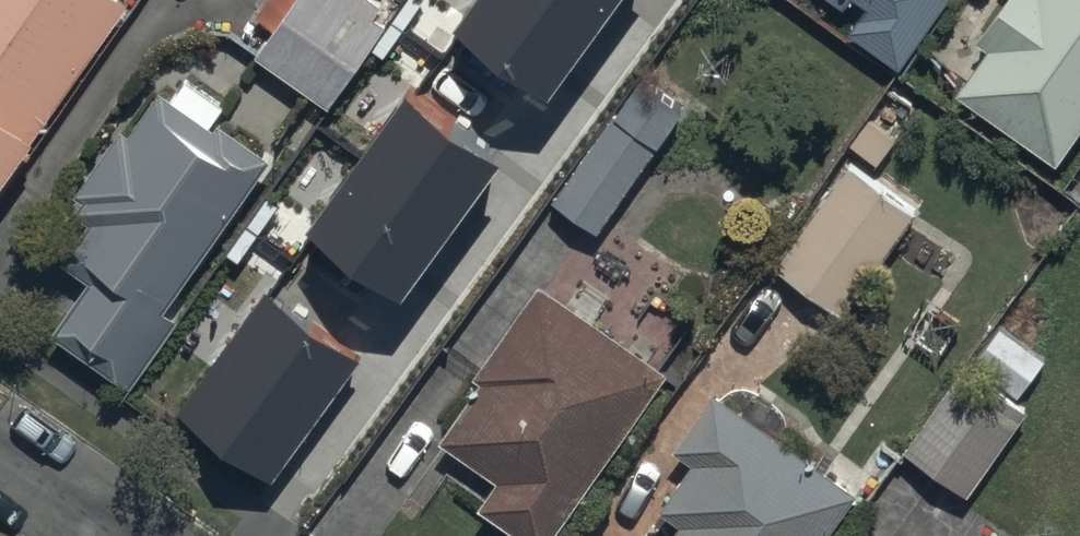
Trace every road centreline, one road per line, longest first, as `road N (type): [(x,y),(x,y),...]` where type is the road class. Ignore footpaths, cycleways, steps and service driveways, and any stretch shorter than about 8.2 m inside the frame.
road 1 (residential): [(0,449),(124,535)]

